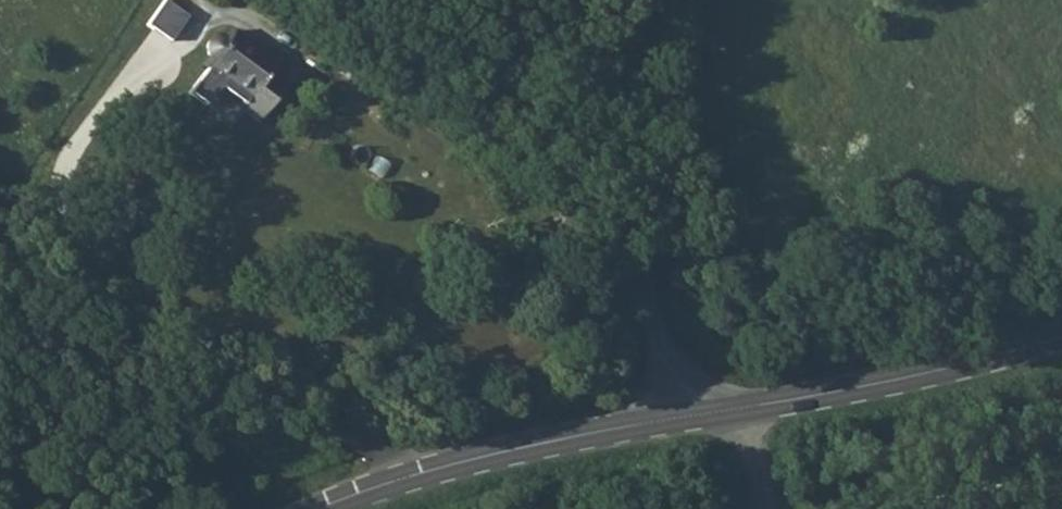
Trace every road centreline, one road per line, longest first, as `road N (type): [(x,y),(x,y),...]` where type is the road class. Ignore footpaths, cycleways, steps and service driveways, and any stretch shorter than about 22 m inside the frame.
road 1 (residential): [(682,418),(652,298),(619,0)]
road 2 (tertiary): [(682,418),(900,380),(1061,337)]
road 3 (tertiary): [(318,508),(481,456),(682,418)]

